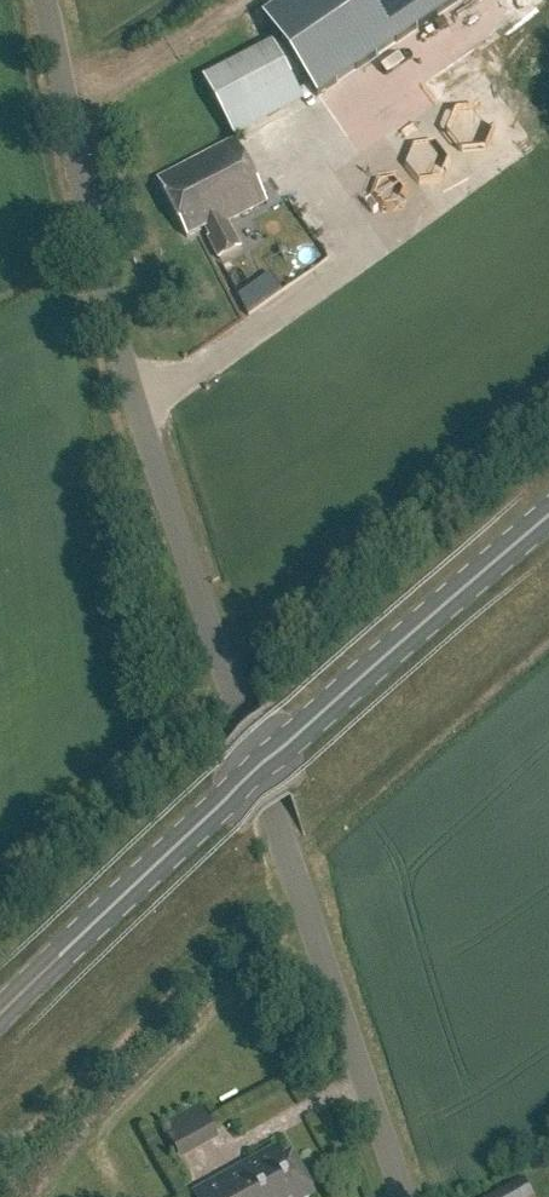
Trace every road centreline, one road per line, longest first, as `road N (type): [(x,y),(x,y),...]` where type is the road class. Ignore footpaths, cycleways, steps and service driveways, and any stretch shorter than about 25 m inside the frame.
road 1 (tertiary): [(405,1196),(125,377),(42,0)]
road 2 (primary): [(0,1013),(286,742),(548,519)]

